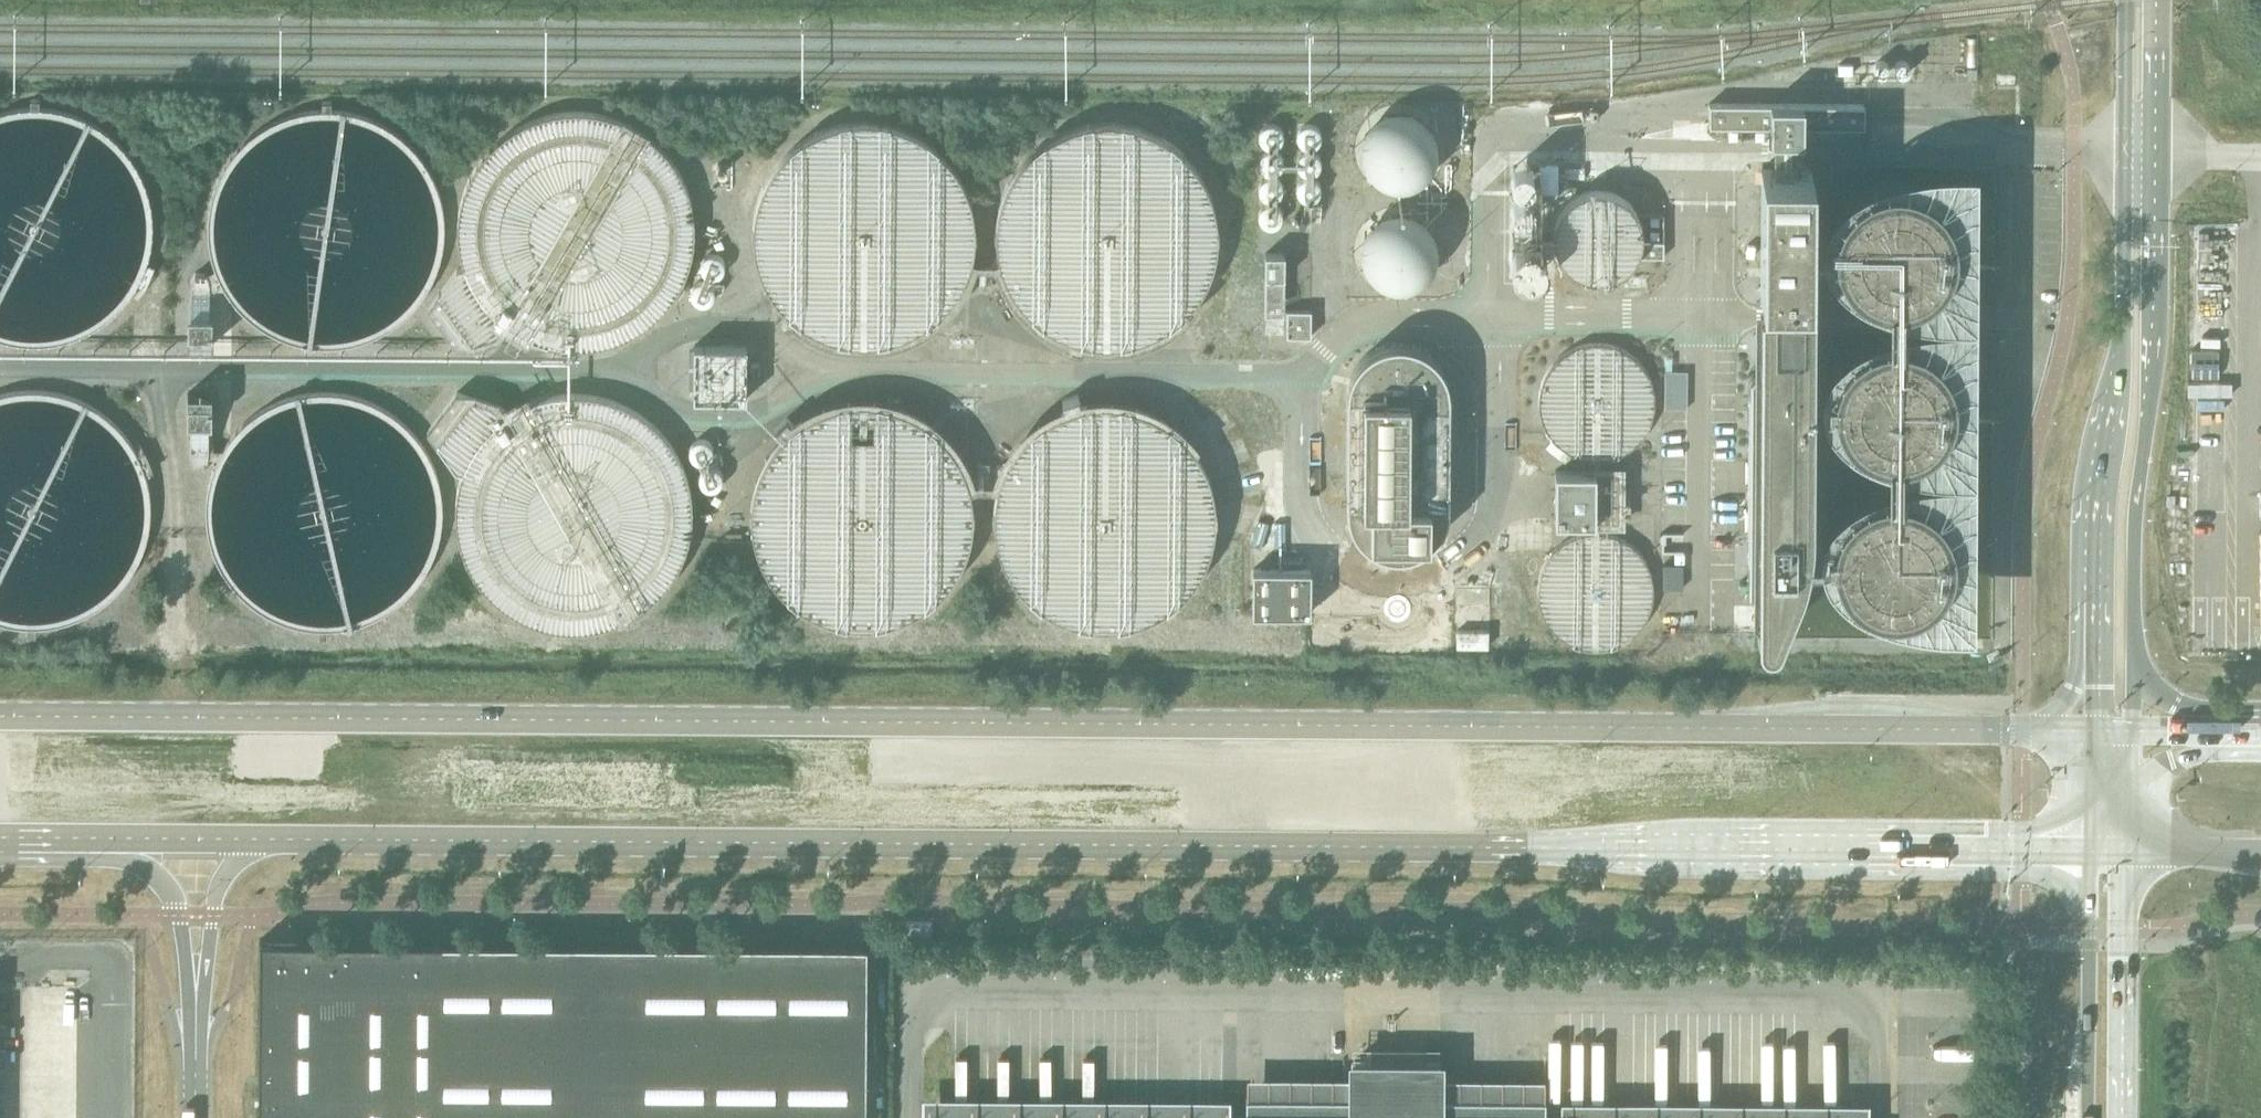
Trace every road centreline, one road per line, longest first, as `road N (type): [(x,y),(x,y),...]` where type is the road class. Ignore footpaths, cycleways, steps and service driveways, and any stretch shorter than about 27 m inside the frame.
road 1 (secondary): [(2092,731),(0,716)]
road 2 (secondary): [(275,841),(2089,851)]
road 3 (tertiary): [(2134,733),(2133,525),(2162,298),(2165,0)]
road 4 (tertiary): [(2126,0),(2123,314),(2094,511),(2092,731)]
road 5 (tertiary): [(2089,851),(2087,1117)]
road 6 (tertiary): [(2122,1117),(2124,852)]
road 7 (unclassified): [(102,841),(166,892),(199,985)]
road 8 (secondary): [(102,841),(275,841)]
road 9 (unclassified): [(199,985),(222,888),(242,861),(275,841)]
road 10 (secondary): [(2124,852),(2260,853)]
road 11 (secondary): [(2260,734),(2134,733)]
road 12 (tertiary): [(2092,731),(2089,851)]

